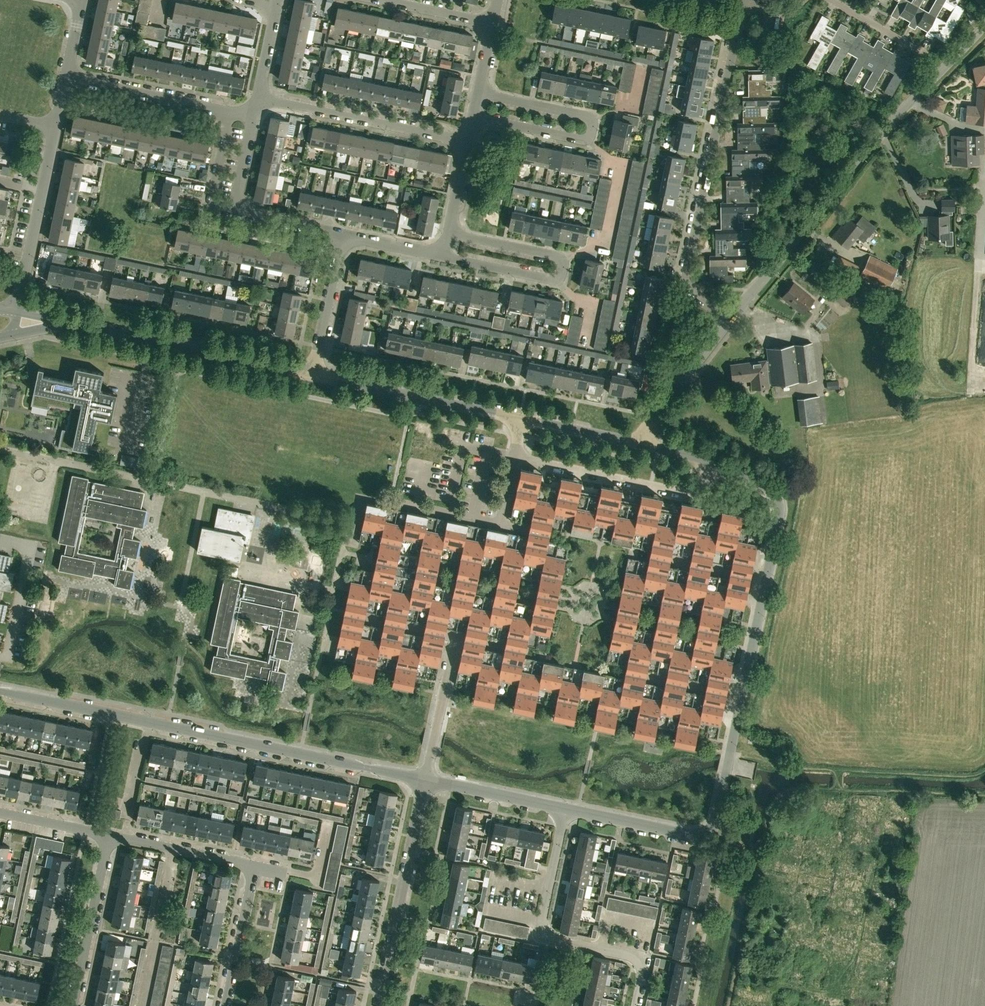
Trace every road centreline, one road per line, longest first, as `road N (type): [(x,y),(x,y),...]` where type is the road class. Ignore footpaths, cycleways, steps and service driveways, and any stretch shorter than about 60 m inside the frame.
road 1 (residential): [(425,780),(0,692)]
road 2 (unclassified): [(723,328),(984,25)]
road 3 (residential): [(723,328),(695,300),(689,273),(744,0)]
road 4 (residential): [(635,1005),(641,961),(542,934),(567,809)]
road 5 (residential): [(473,118),(588,141),(593,118),(477,96)]
road 6 (residential): [(448,233),(561,257),(556,280),(443,257)]
road 7 (residential): [(315,375),(71,325)]
road 8 (residential): [(378,1005),(425,780)]
road 9 (residential): [(711,461),(696,491),(681,492),(515,457)]
road 10 (residential): [(468,141),(258,101)]
road 11 (residential): [(522,420),(315,375)]
road 12 (residential): [(17,312),(56,126)]
road 13 (residential): [(74,1005),(108,836)]
road 14 (residential): [(229,113),(66,77)]
road 15 (residential): [(717,817),(708,832),(695,835),(567,809)]
road 16 (residential): [(766,580),(778,502),(762,484),(711,461)]
road 17 (residential): [(144,1005),(174,850)]
road 18 (residential): [(425,780),(456,636)]
road 19 (residential): [(567,809),(425,780)]
road 20 (residential): [(636,442),(723,328)]
road 21 (residential): [(225,1005),(254,867)]
road 22 (residential): [(315,375),(343,237)]
road 23 (residential): [(380,500),(502,526)]
road 24 (residential): [(717,817),(742,696)]

